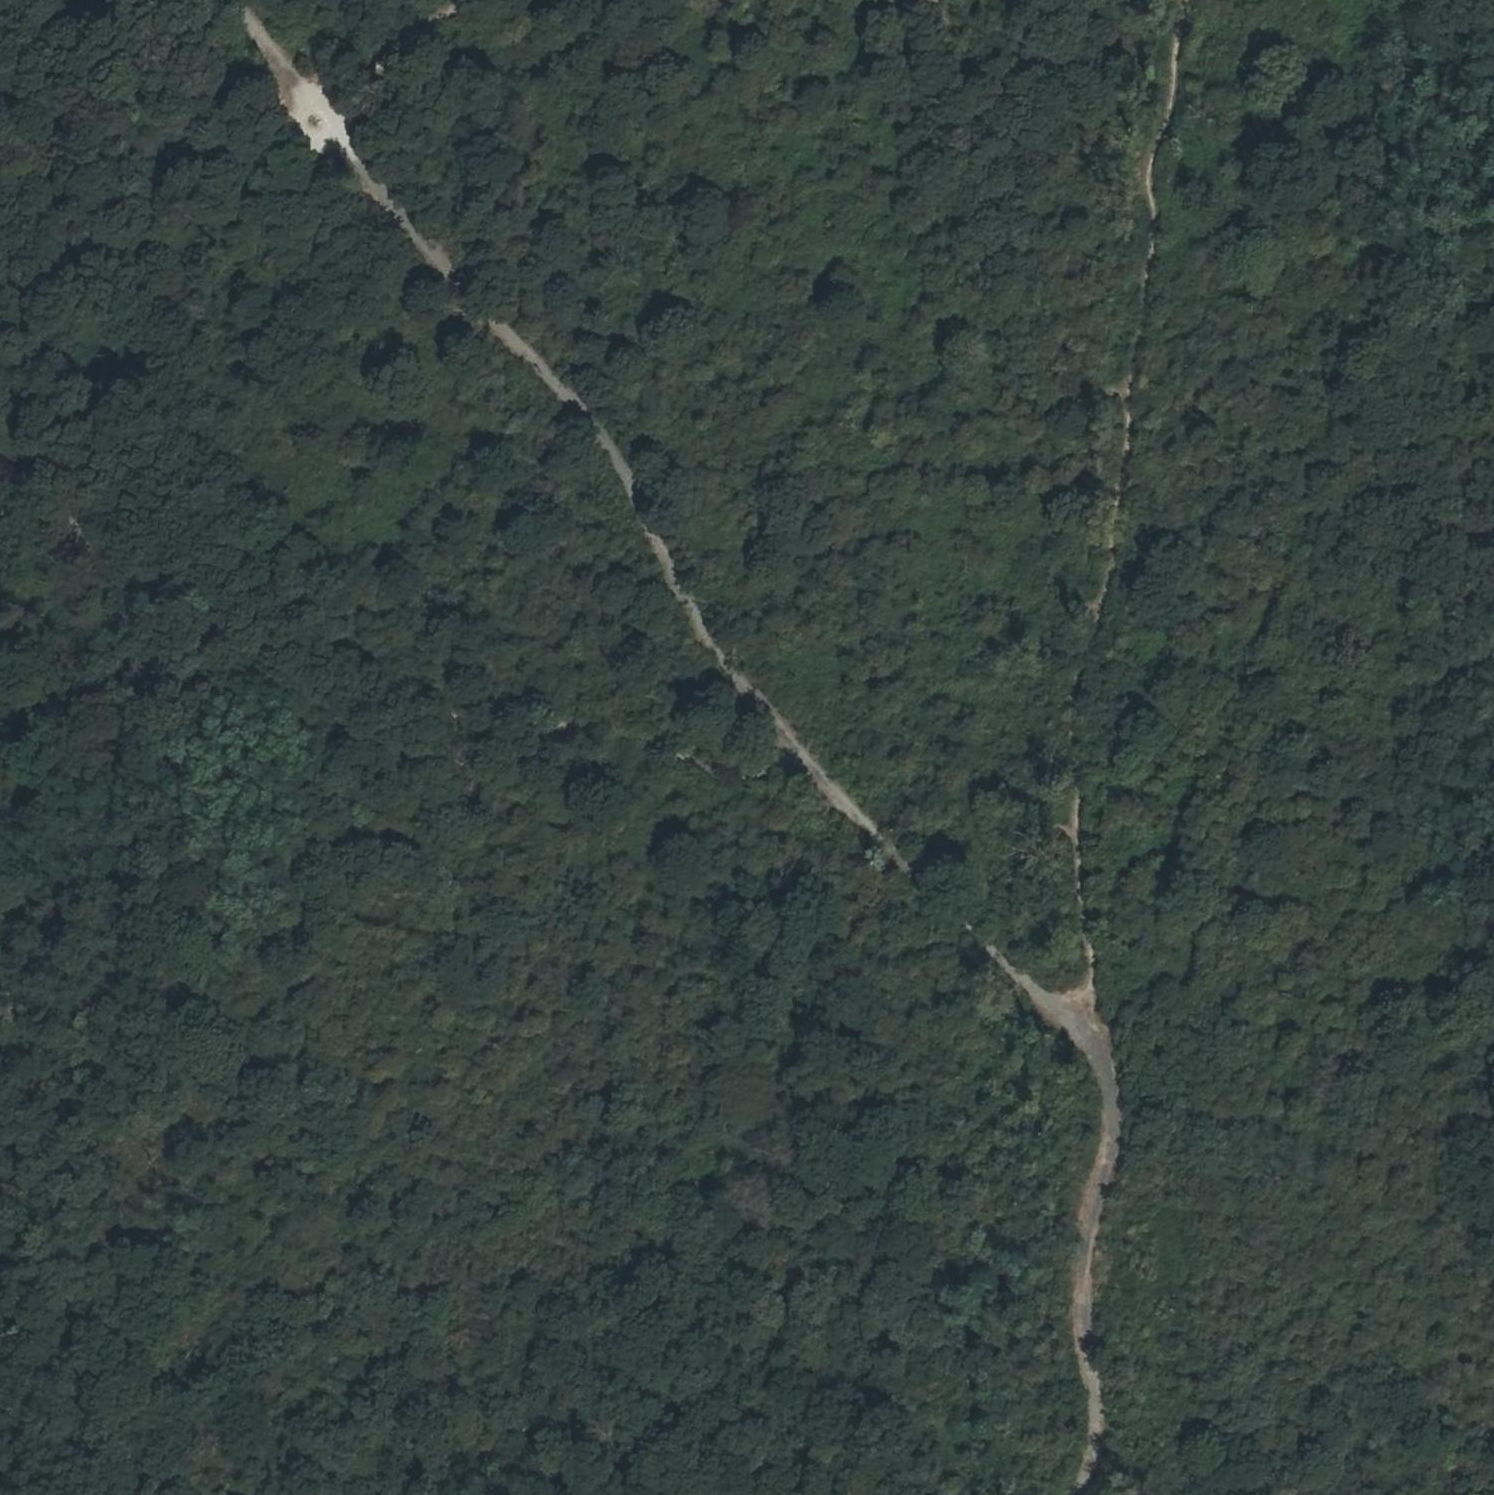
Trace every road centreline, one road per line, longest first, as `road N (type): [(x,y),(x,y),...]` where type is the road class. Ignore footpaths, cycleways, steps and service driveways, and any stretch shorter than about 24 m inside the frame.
road 1 (track): [(1077,1494),(1095,1402),(1081,1286),(1113,1130),(1107,1066),(1058,1005),(800,760),(714,649),(610,440),(317,117),(238,0)]

